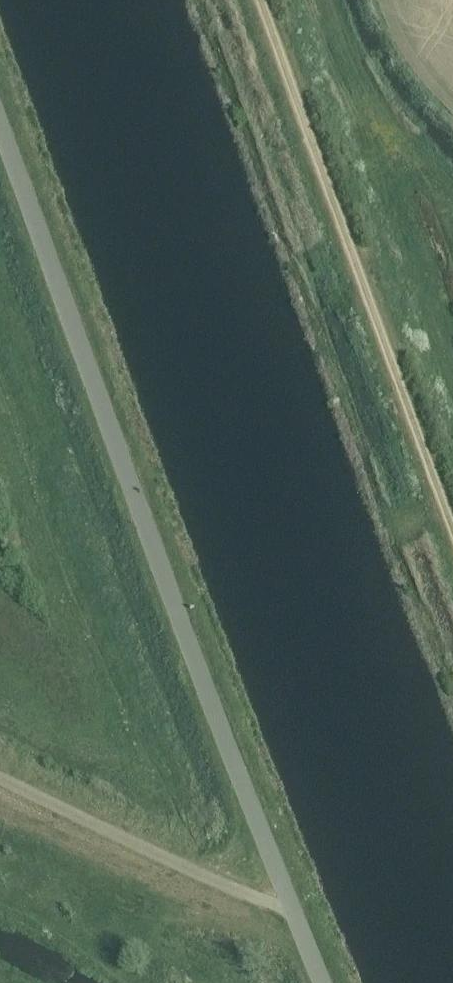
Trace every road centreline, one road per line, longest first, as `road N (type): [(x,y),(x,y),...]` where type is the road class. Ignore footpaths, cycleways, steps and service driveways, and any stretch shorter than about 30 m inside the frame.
road 1 (unclassified): [(0,121),(175,612),(324,982)]
road 2 (track): [(452,503),(263,0)]
road 3 (track): [(0,779),(256,901),(291,902)]

